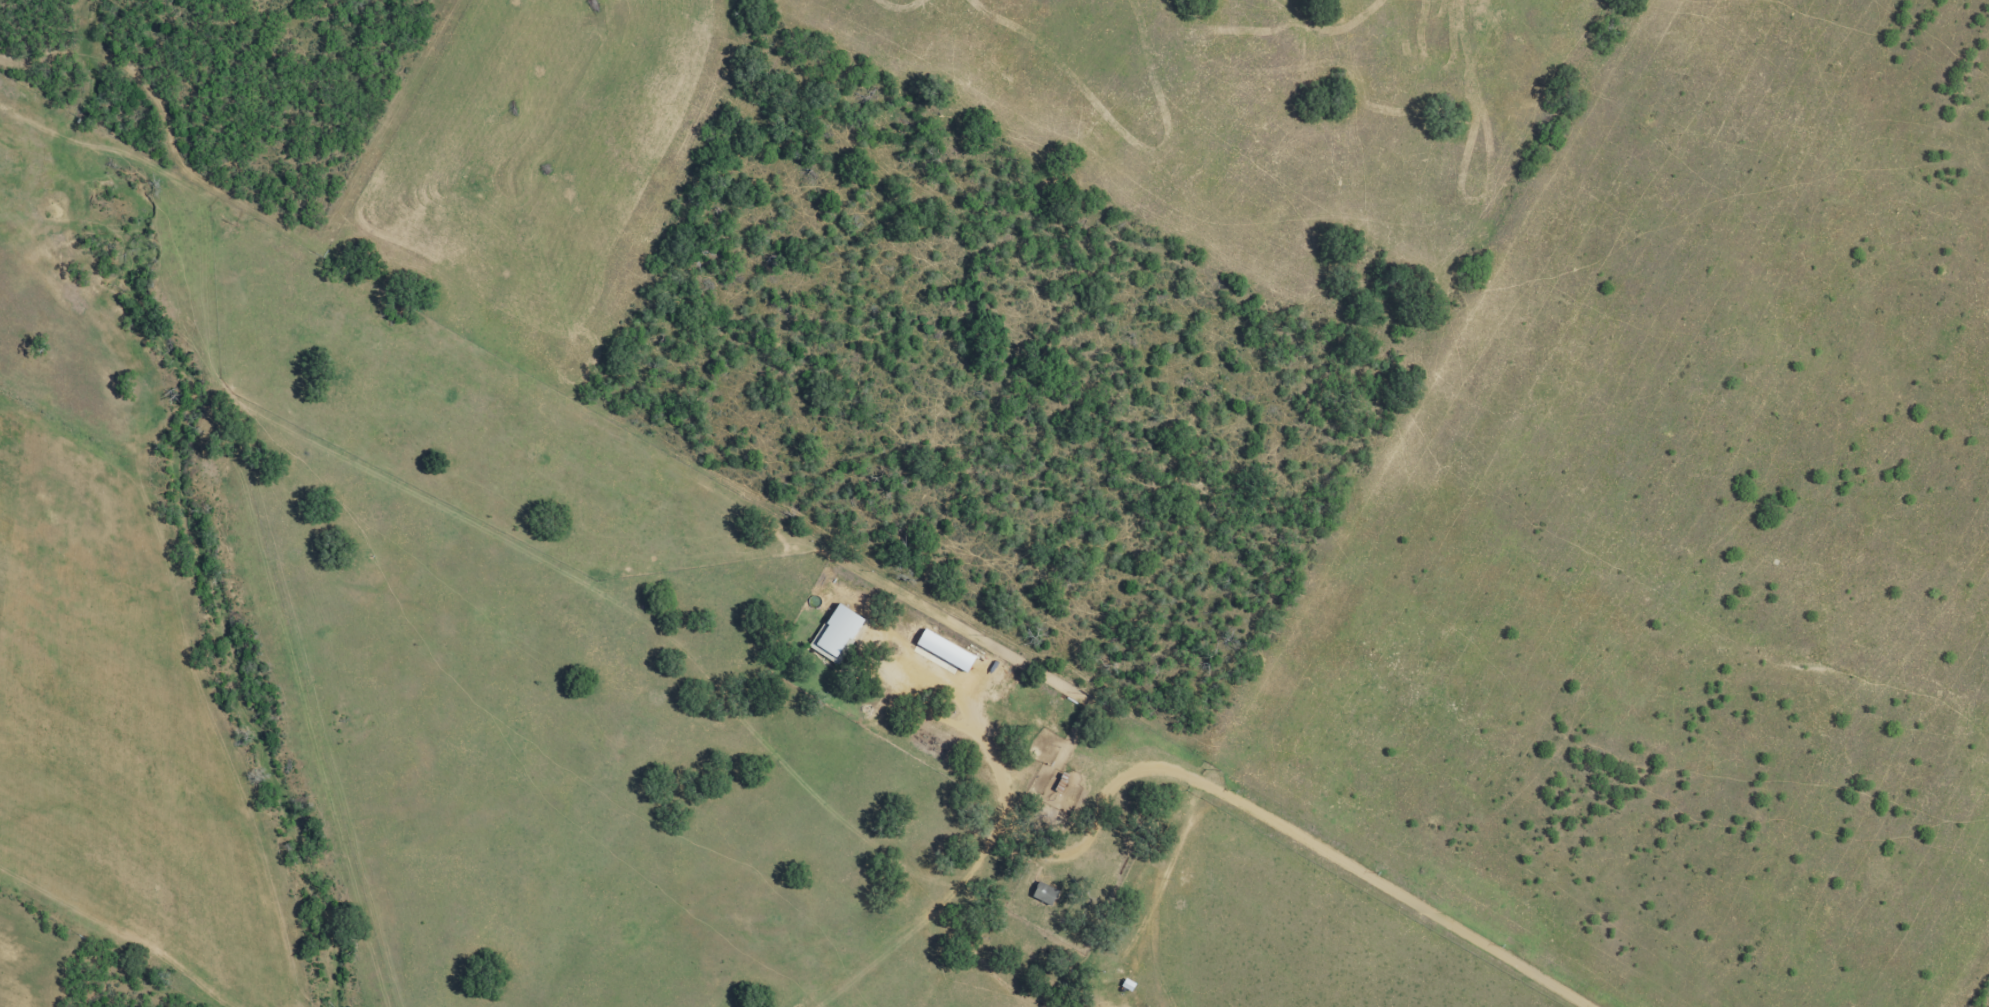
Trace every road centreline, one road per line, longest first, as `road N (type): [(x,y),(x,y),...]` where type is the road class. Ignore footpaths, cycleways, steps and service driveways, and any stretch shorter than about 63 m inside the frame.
road 1 (residential): [(1587,1006),(1170,770),(1125,772),(1107,790),(1084,845),(1067,856),(1038,850),(1011,822),(968,714),(945,680)]
road 2 (residential): [(1203,784),(1176,843),(1149,957)]

